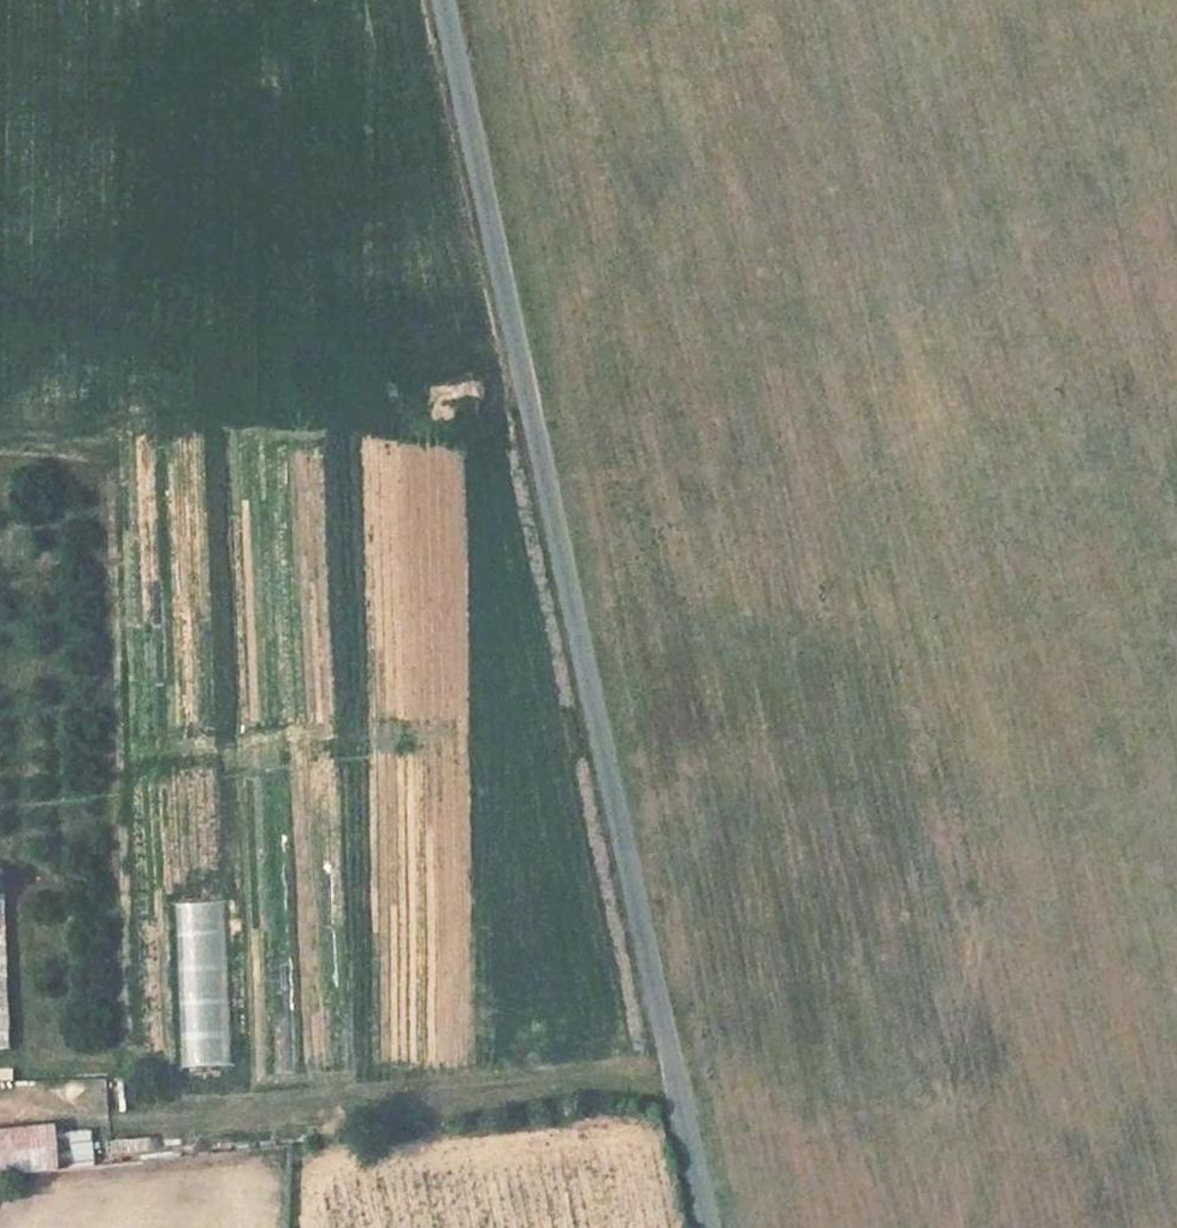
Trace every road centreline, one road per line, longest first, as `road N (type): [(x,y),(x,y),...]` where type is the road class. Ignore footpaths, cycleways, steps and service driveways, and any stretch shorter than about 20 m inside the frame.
road 1 (unclassified): [(445,0),(707,1227)]

